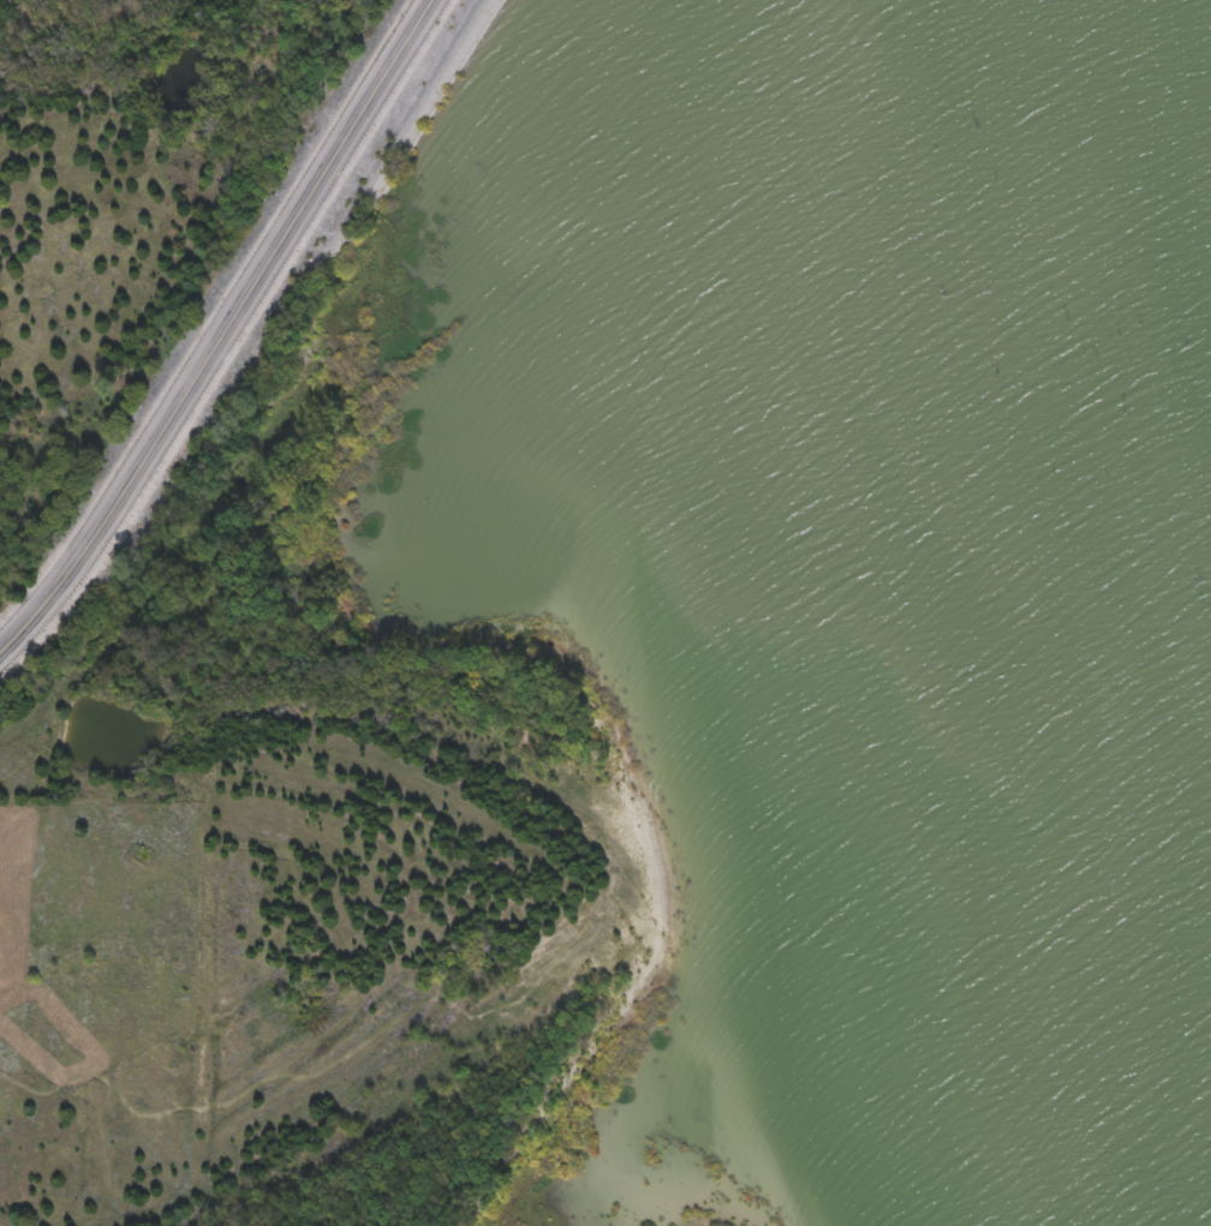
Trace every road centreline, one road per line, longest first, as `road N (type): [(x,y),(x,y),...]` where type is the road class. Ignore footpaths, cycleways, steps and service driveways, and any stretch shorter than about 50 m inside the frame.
road 1 (secondary): [(356,104),(82,545),(0,644)]
road 2 (secondary): [(421,0),(354,106)]

